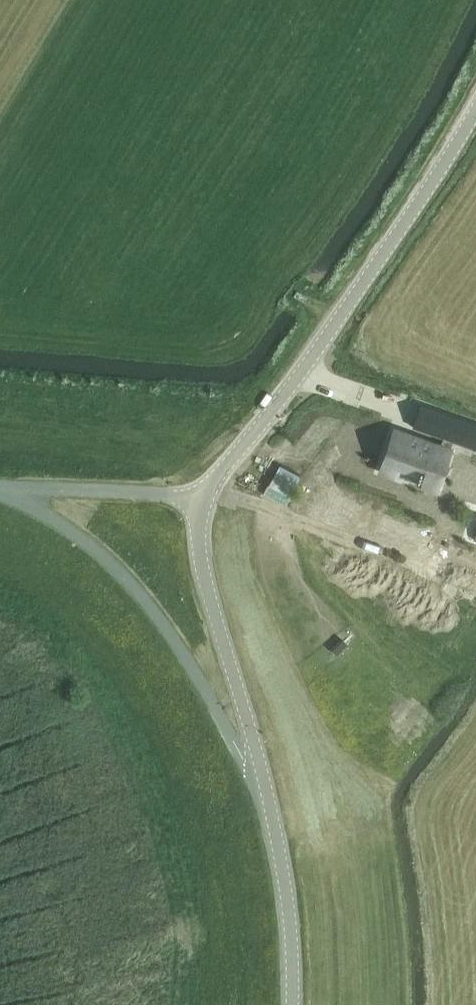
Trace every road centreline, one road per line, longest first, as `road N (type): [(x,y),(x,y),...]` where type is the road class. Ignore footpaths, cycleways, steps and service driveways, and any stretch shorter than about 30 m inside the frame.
road 1 (tertiary): [(205,498),(475,109)]
road 2 (unclassified): [(265,789),(183,646),(117,565),(0,486)]
road 3 (tertiary): [(265,789),(200,555),(205,498)]
road 4 (tertiary): [(293,1004),(286,888),(265,789)]
road 5 (unclassified): [(205,498),(0,485)]

